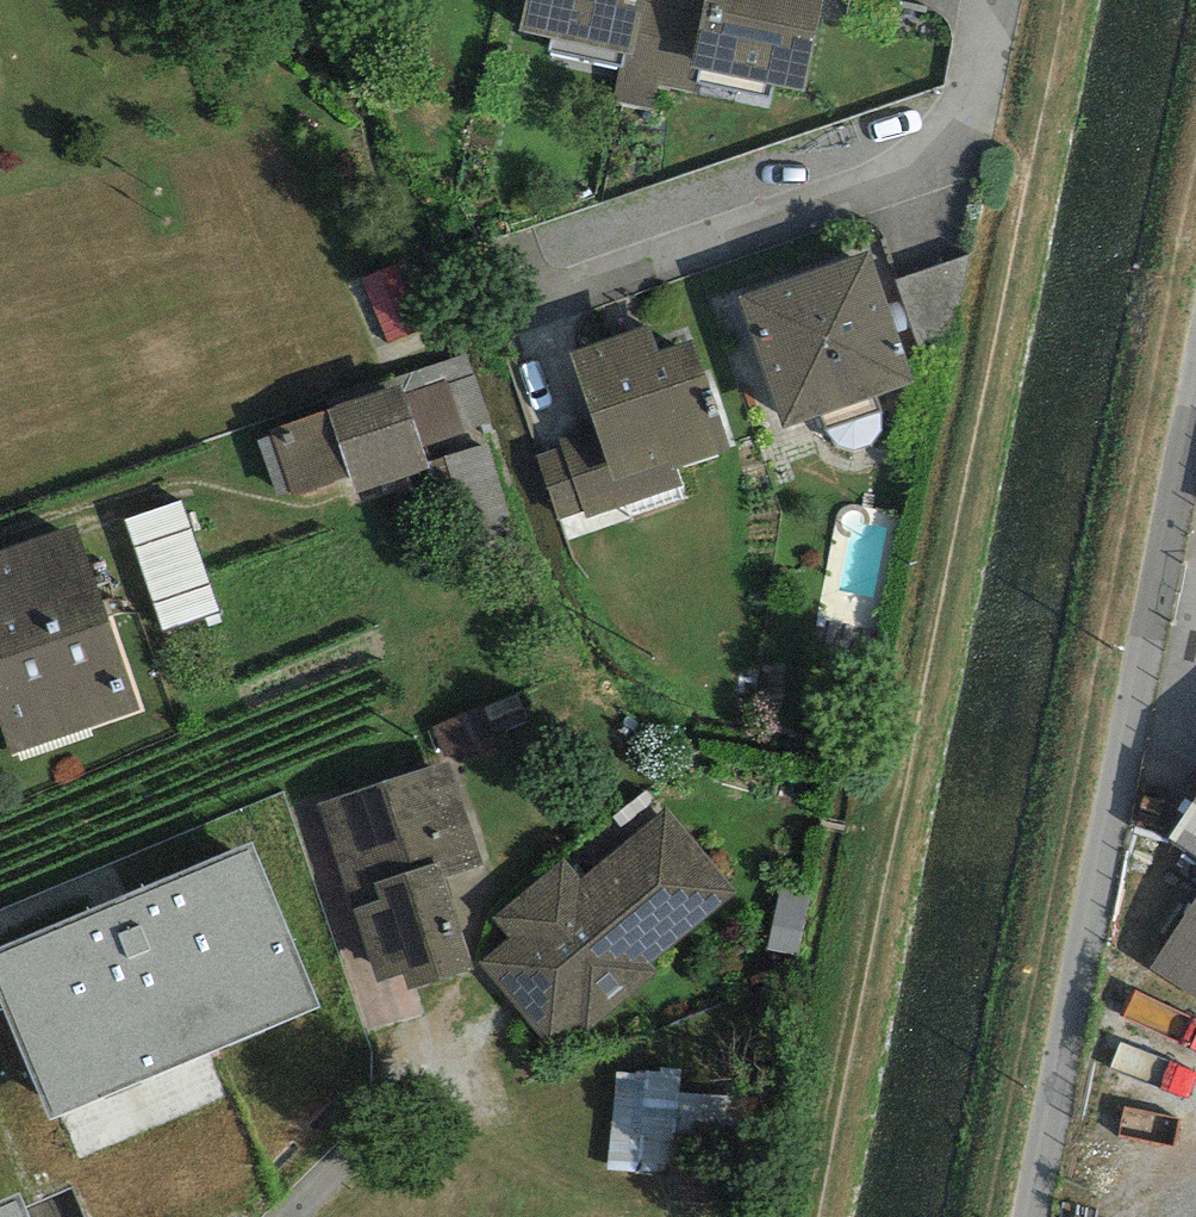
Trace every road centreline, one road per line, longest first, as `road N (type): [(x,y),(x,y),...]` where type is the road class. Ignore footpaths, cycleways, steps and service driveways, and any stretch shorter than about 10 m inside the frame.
road 1 (unclassified): [(1195,410),(1032,1216)]
road 2 (residential): [(1003,0),(980,126),(531,290)]

